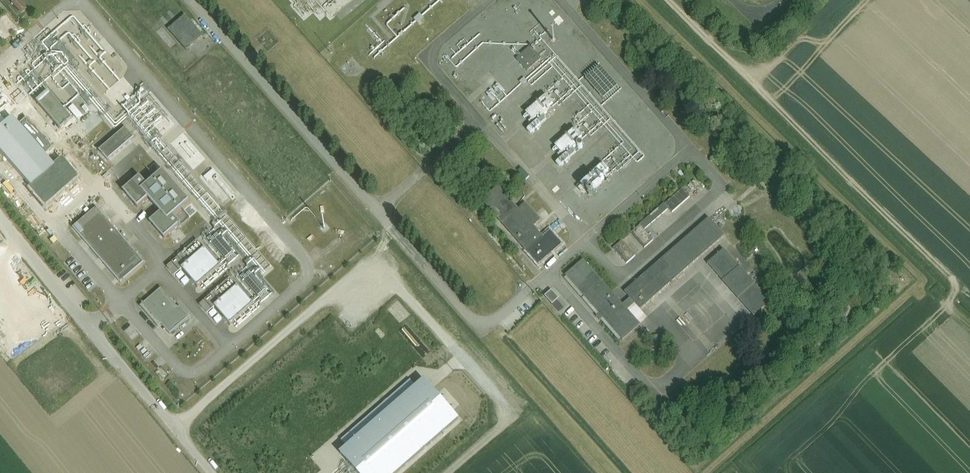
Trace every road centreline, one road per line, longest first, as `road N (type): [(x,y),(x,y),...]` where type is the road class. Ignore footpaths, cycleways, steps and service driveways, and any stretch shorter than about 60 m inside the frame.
road 1 (track): [(173,428),(373,259),(501,401),(499,427),(449,472)]
road 2 (track): [(765,95),(670,0)]

